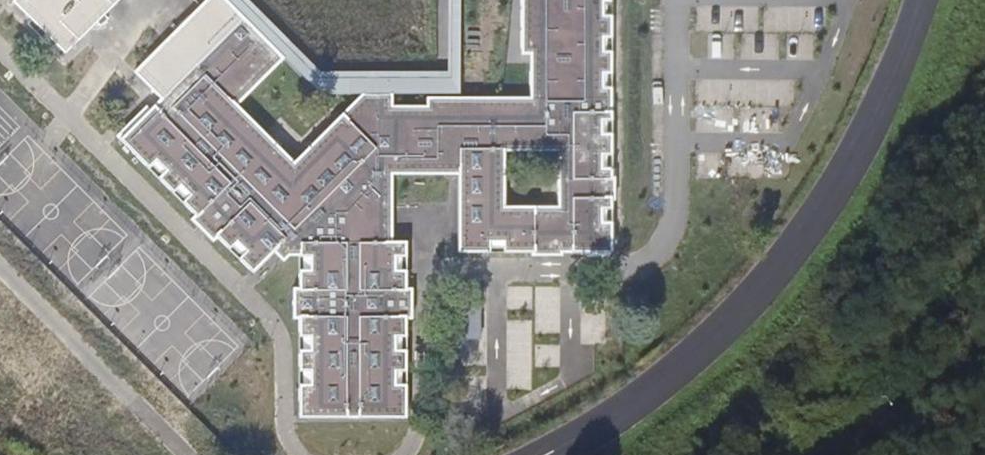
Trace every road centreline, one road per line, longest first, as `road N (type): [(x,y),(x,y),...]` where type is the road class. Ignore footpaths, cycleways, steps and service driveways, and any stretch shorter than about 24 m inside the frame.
road 1 (unclassified): [(984,348),(824,454)]

